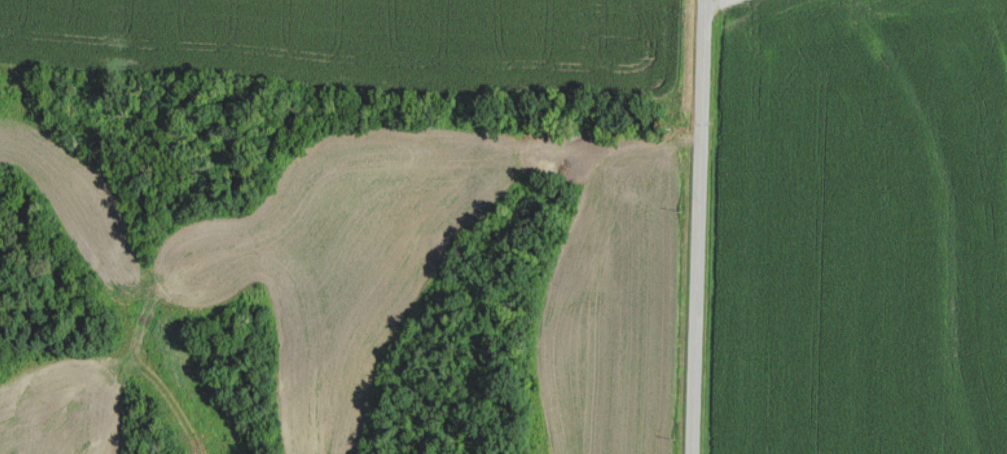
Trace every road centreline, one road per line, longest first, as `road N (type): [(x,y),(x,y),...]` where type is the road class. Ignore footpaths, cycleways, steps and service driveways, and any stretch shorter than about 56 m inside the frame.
road 1 (tertiary): [(705,0),(692,453)]

